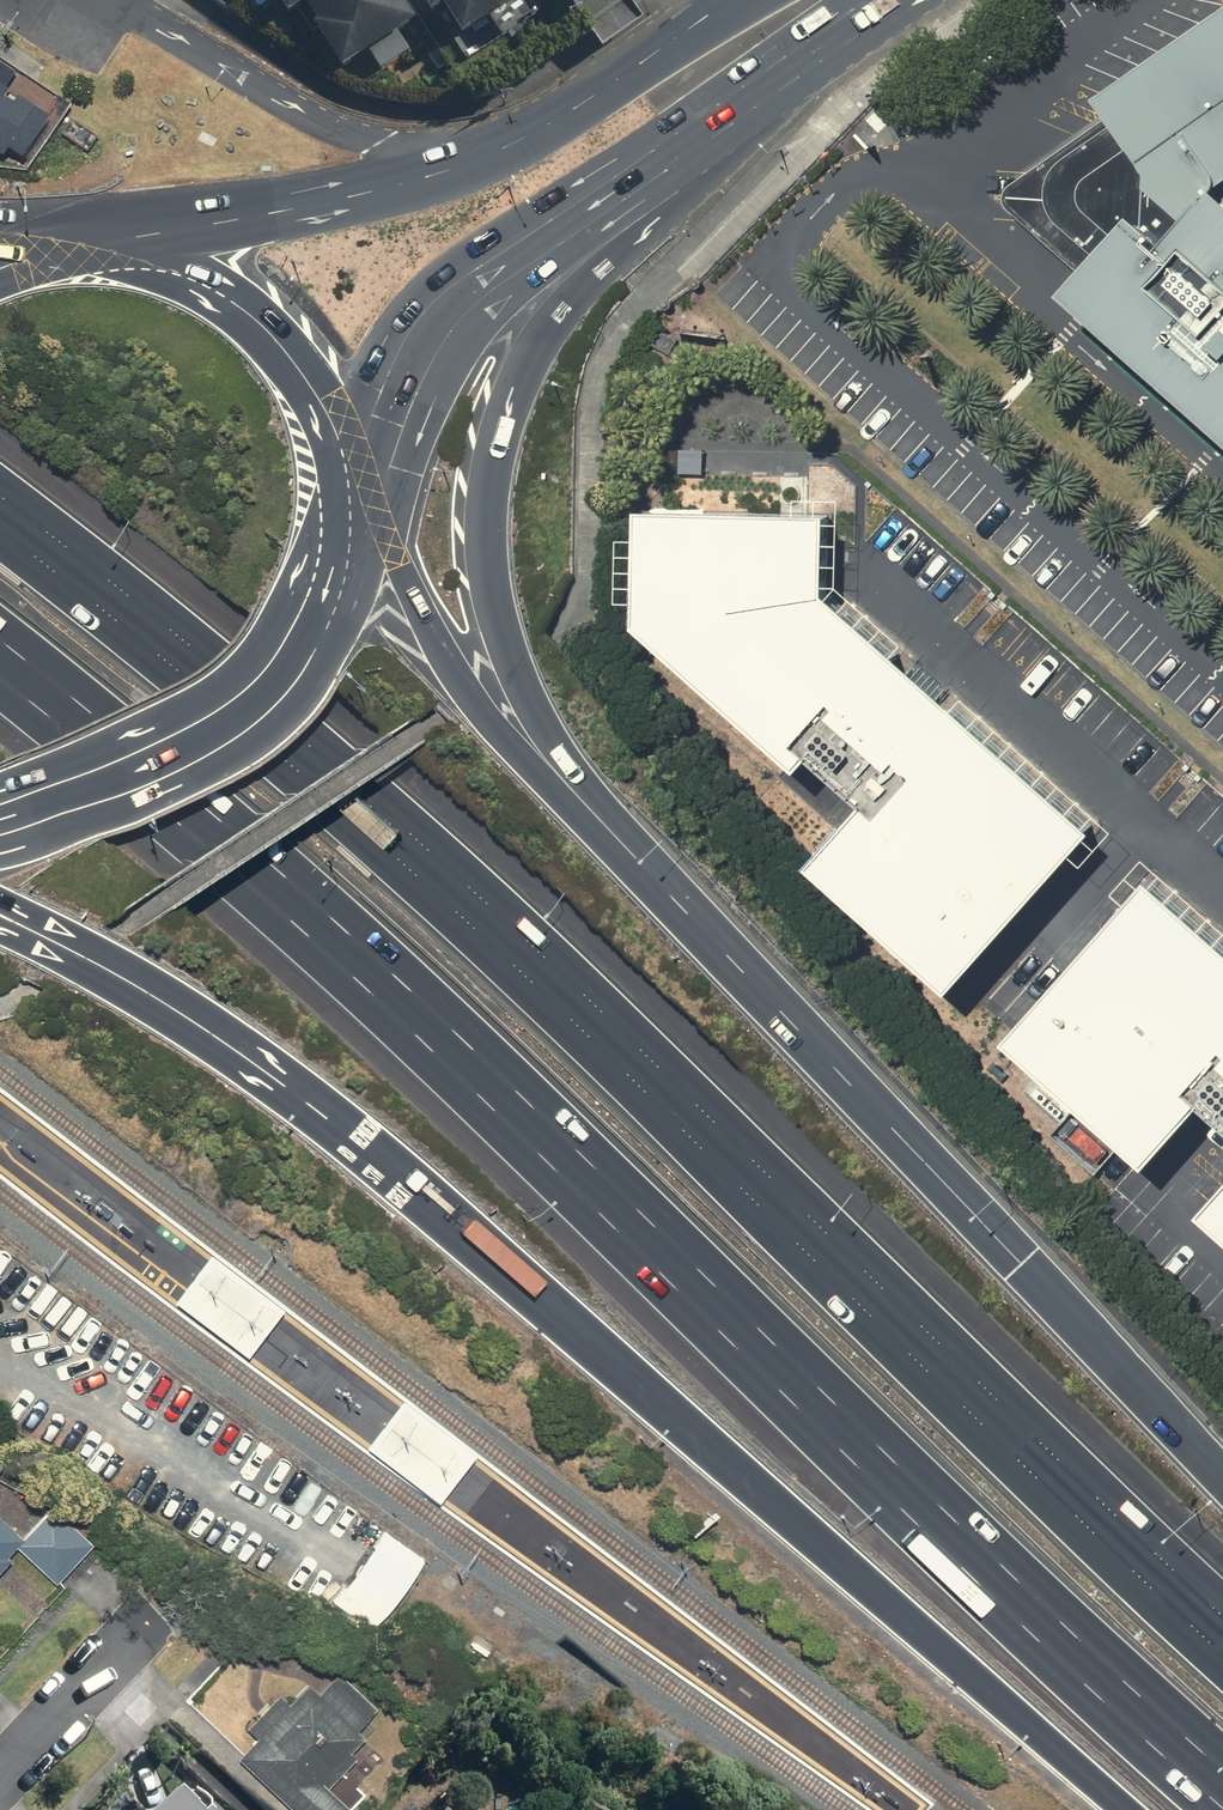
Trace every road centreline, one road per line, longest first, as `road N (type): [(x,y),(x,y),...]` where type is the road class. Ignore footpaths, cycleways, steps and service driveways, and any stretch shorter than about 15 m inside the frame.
road 1 (motorway): [(1222,1770),(271,862),(86,692),(0,629)]
road 2 (motorway): [(0,522),(293,755),(1222,1654)]
road 3 (motorway): [(1122,1809),(321,1106),(170,1004),(0,915)]
road 4 (motorway): [(613,836),(1222,1475)]
road 5 (motorway): [(747,82),(617,250),(558,312),(522,369),(482,479),(493,598),(524,692),(613,836)]
road 6 (primary): [(747,82),(474,300),(412,384),(358,499)]
road 7 (primary): [(358,499),(328,614),(301,653),(238,713),(98,782),(0,817)]
road 8 (motorway): [(358,499),(475,699),(613,836)]
road 9 (primary): [(85,243),(383,190),(493,157)]
road 10 (primary): [(85,243),(153,260),(254,315),(319,398),(358,499)]
road 11 (primary): [(138,13),(292,109),(377,143),(493,157)]
road 12 (primary): [(493,157),(733,0)]
road 13 (residential): [(153,1615),(0,1778)]
road 14 (primary): [(863,0),(747,82)]

